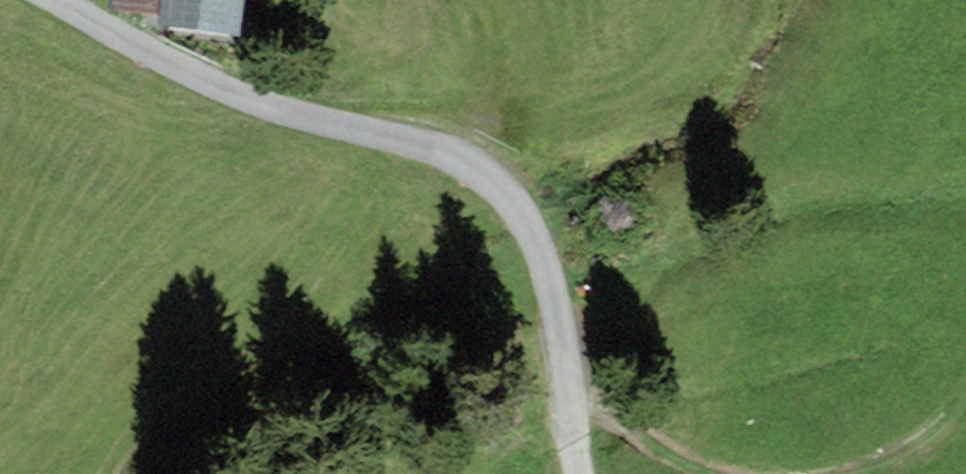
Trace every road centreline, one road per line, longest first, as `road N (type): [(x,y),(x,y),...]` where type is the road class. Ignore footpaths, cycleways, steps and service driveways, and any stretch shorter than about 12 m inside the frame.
road 1 (track): [(72,0),(215,88),(349,125),(493,184),(537,254),(576,473)]
road 2 (track): [(114,473),(179,396),(277,320),(377,193),(402,144)]
road 3 (track): [(555,352),(619,424),(699,469),(759,473)]
road 4 (track): [(805,473),(867,470),(943,434),(965,400)]

